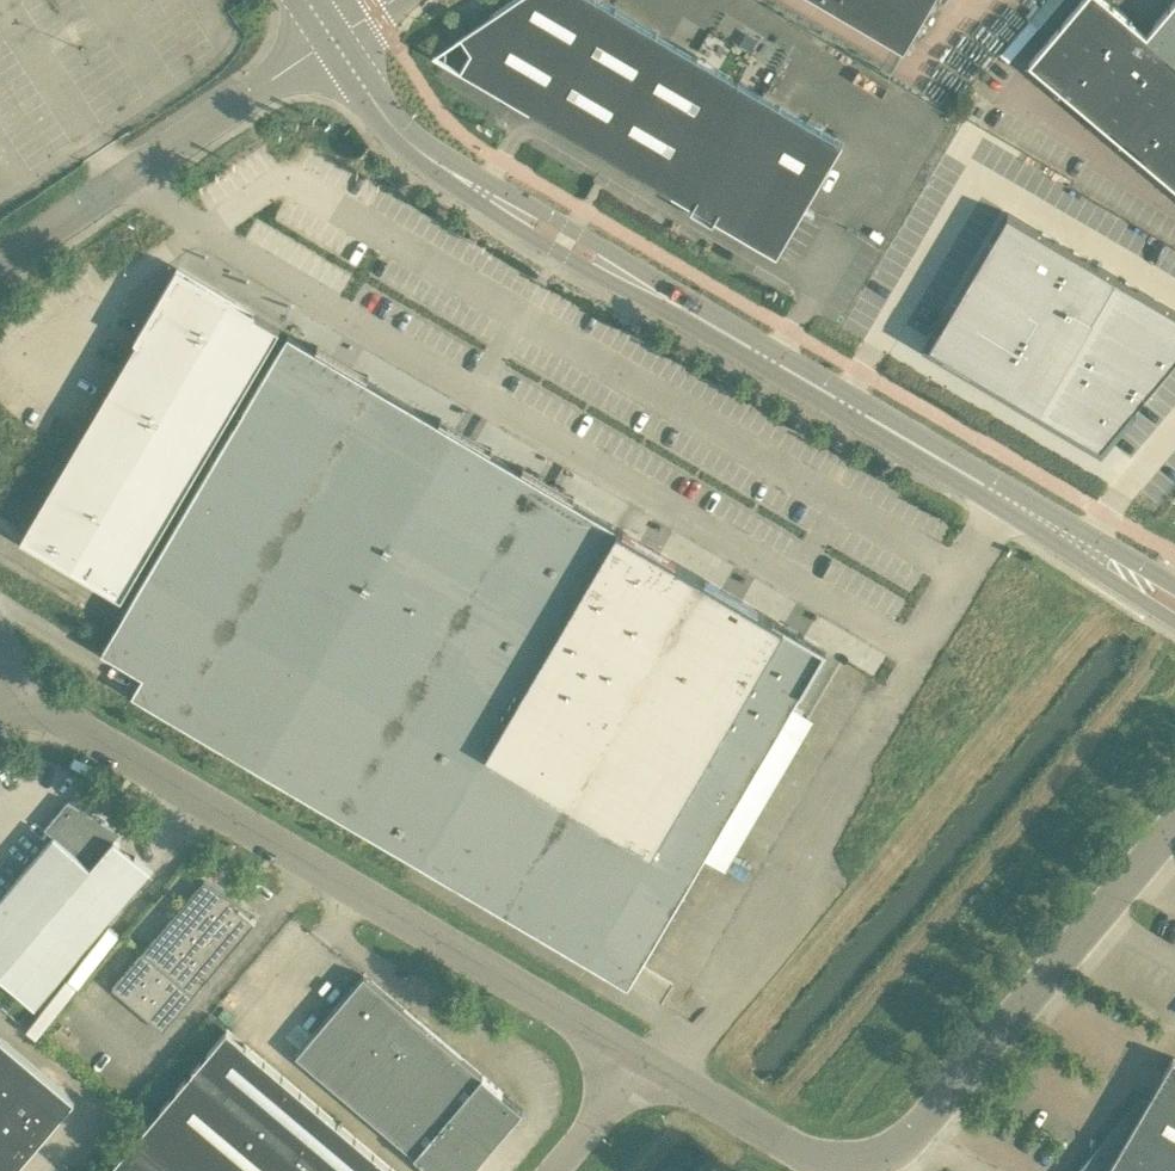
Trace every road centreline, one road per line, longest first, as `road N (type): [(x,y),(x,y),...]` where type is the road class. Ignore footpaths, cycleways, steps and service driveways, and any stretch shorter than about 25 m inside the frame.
road 1 (unclassified): [(649,1063),(36,697)]
road 2 (unclassified): [(1174,818),(891,1150),(872,1159),(821,1158),(649,1063)]
road 3 (tertiary): [(1113,561),(638,281)]
road 4 (unclassified): [(0,263),(333,39)]
road 5 (tertiary): [(505,204),(406,138),(333,39)]
road 6 (tertiary): [(505,204),(532,238),(585,268),(638,281)]
road 7 (tertiary): [(638,281),(599,245),(546,214),(505,204)]
road 8 (unclassified): [(649,1063),(557,1170)]

